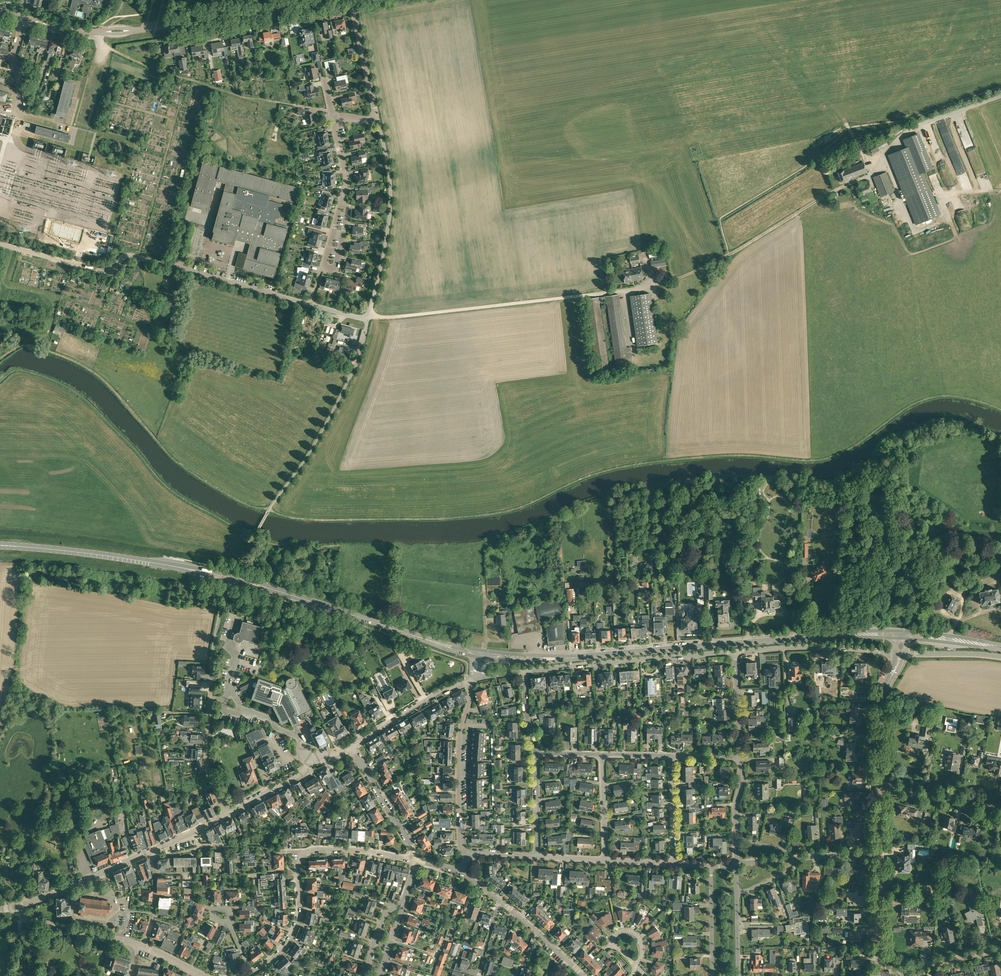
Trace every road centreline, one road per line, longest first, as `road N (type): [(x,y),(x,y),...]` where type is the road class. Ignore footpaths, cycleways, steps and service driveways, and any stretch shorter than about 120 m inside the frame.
road 1 (primary): [(415,636),(235,579),(26,547)]
road 2 (track): [(368,318),(641,287),(729,254)]
road 3 (primary): [(904,634),(572,658)]
road 4 (residential): [(311,305),(133,255),(104,272),(0,244)]
road 5 (residential): [(526,671),(735,651)]
road 6 (residential): [(368,318),(390,213),(377,122)]
road 7 (secondary): [(136,30),(319,0)]
road 8 (residential): [(468,853),(460,845),(459,737),(468,680)]
road 9 (residential): [(735,651),(901,654)]
road 10 (unclassified): [(14,907),(153,850)]
road 11 (residential): [(880,851),(736,864)]
road 12 (residential): [(252,972),(284,949),(298,922),(301,855)]
road 13 (residential): [(879,785),(878,711),(901,654)]
road 14 (unclassified): [(351,746),(468,680)]
road 15 (track): [(729,254),(843,186)]
road 16 (residential): [(138,944),(30,920),(14,907)]
road 17 (residential): [(415,860),(351,746)]
road 18 (residential): [(377,122),(351,0)]
road 19 (residential): [(879,785),(1000,808)]
road 20 (residential): [(880,973),(1000,950)]
road 21 (residential): [(880,973),(880,851)]

